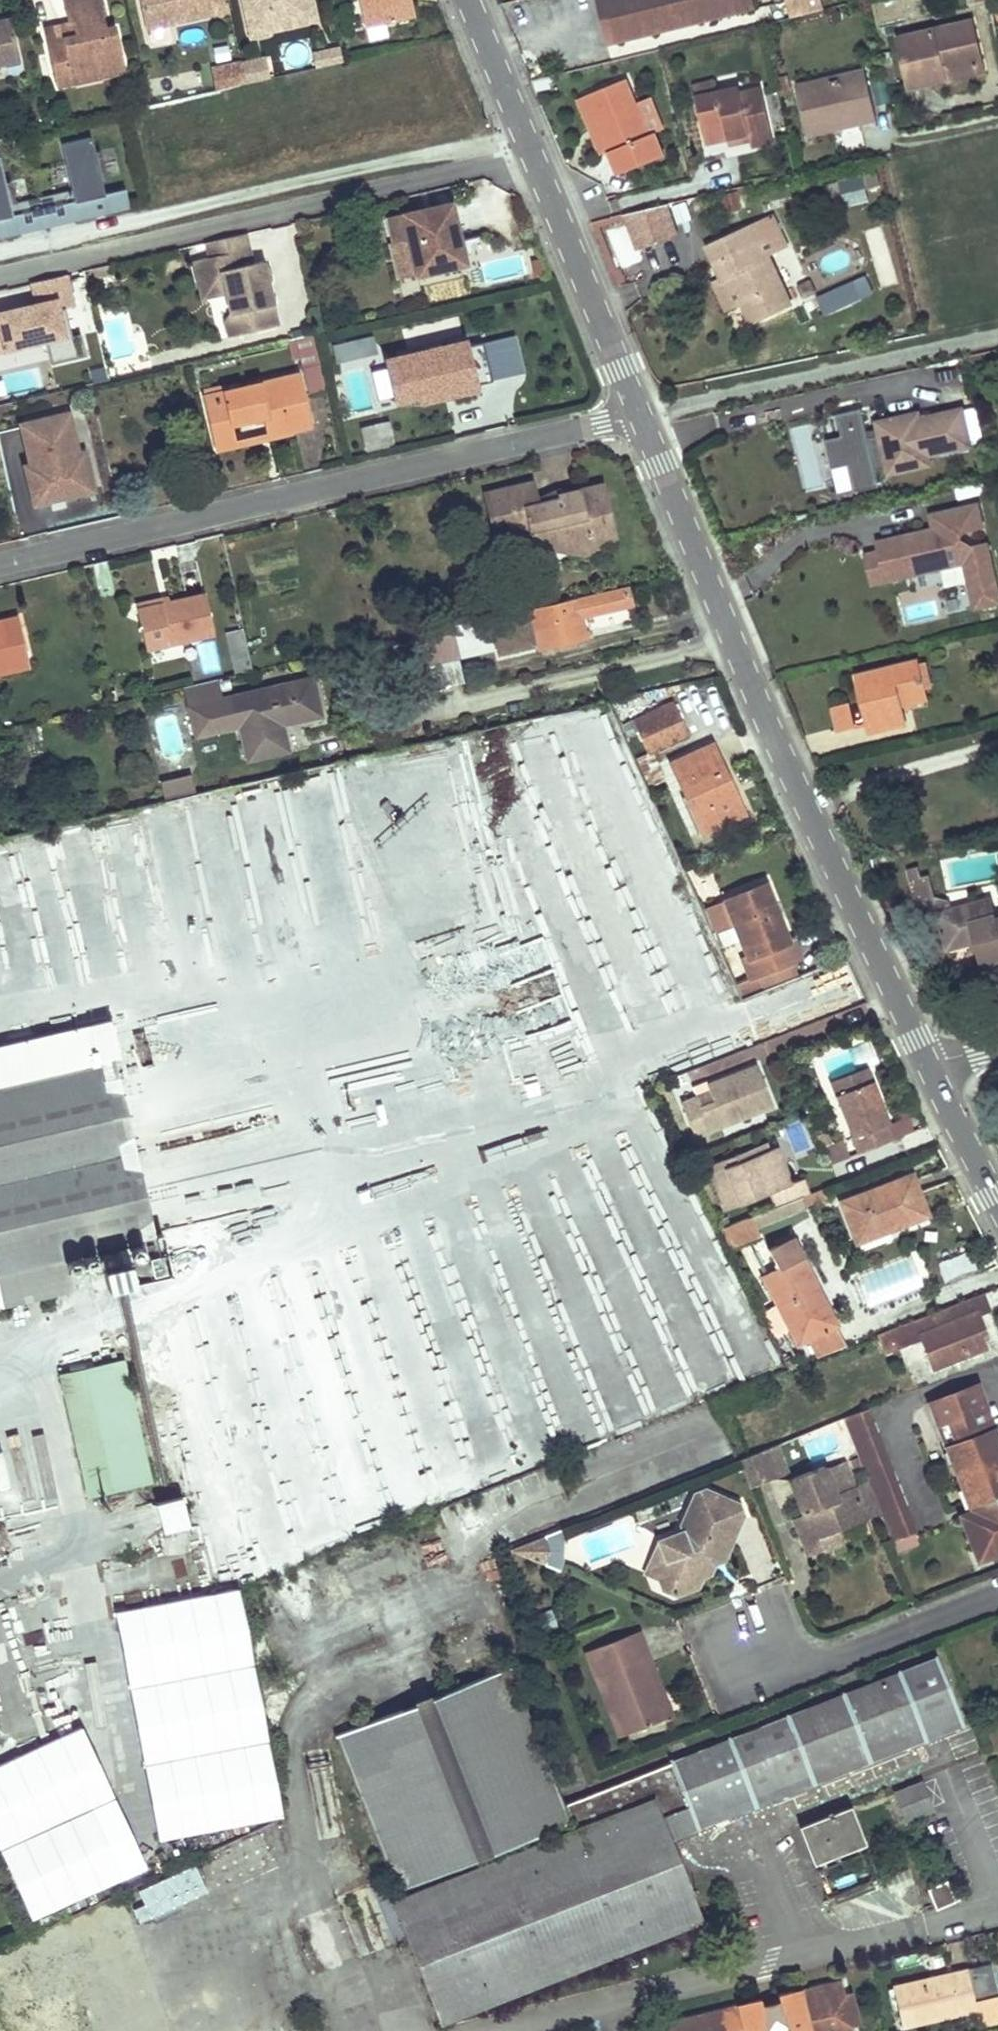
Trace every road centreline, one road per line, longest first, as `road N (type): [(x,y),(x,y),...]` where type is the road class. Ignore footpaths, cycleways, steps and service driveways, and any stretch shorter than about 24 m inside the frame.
road 1 (residential): [(927,1067),(636,415)]
road 2 (residential): [(636,415),(0,564)]
road 3 (residential): [(0,280),(531,158)]
road 4 (residential): [(481,2030),(997,1909)]
road 5 (residential): [(997,336),(636,415)]
road 6 (residential): [(636,415),(531,158)]
road 7 (residential): [(744,1650),(830,1654),(997,1591)]
road 8 (residential): [(531,158),(466,0)]
road 9 (residential): [(997,1204),(927,1067)]

